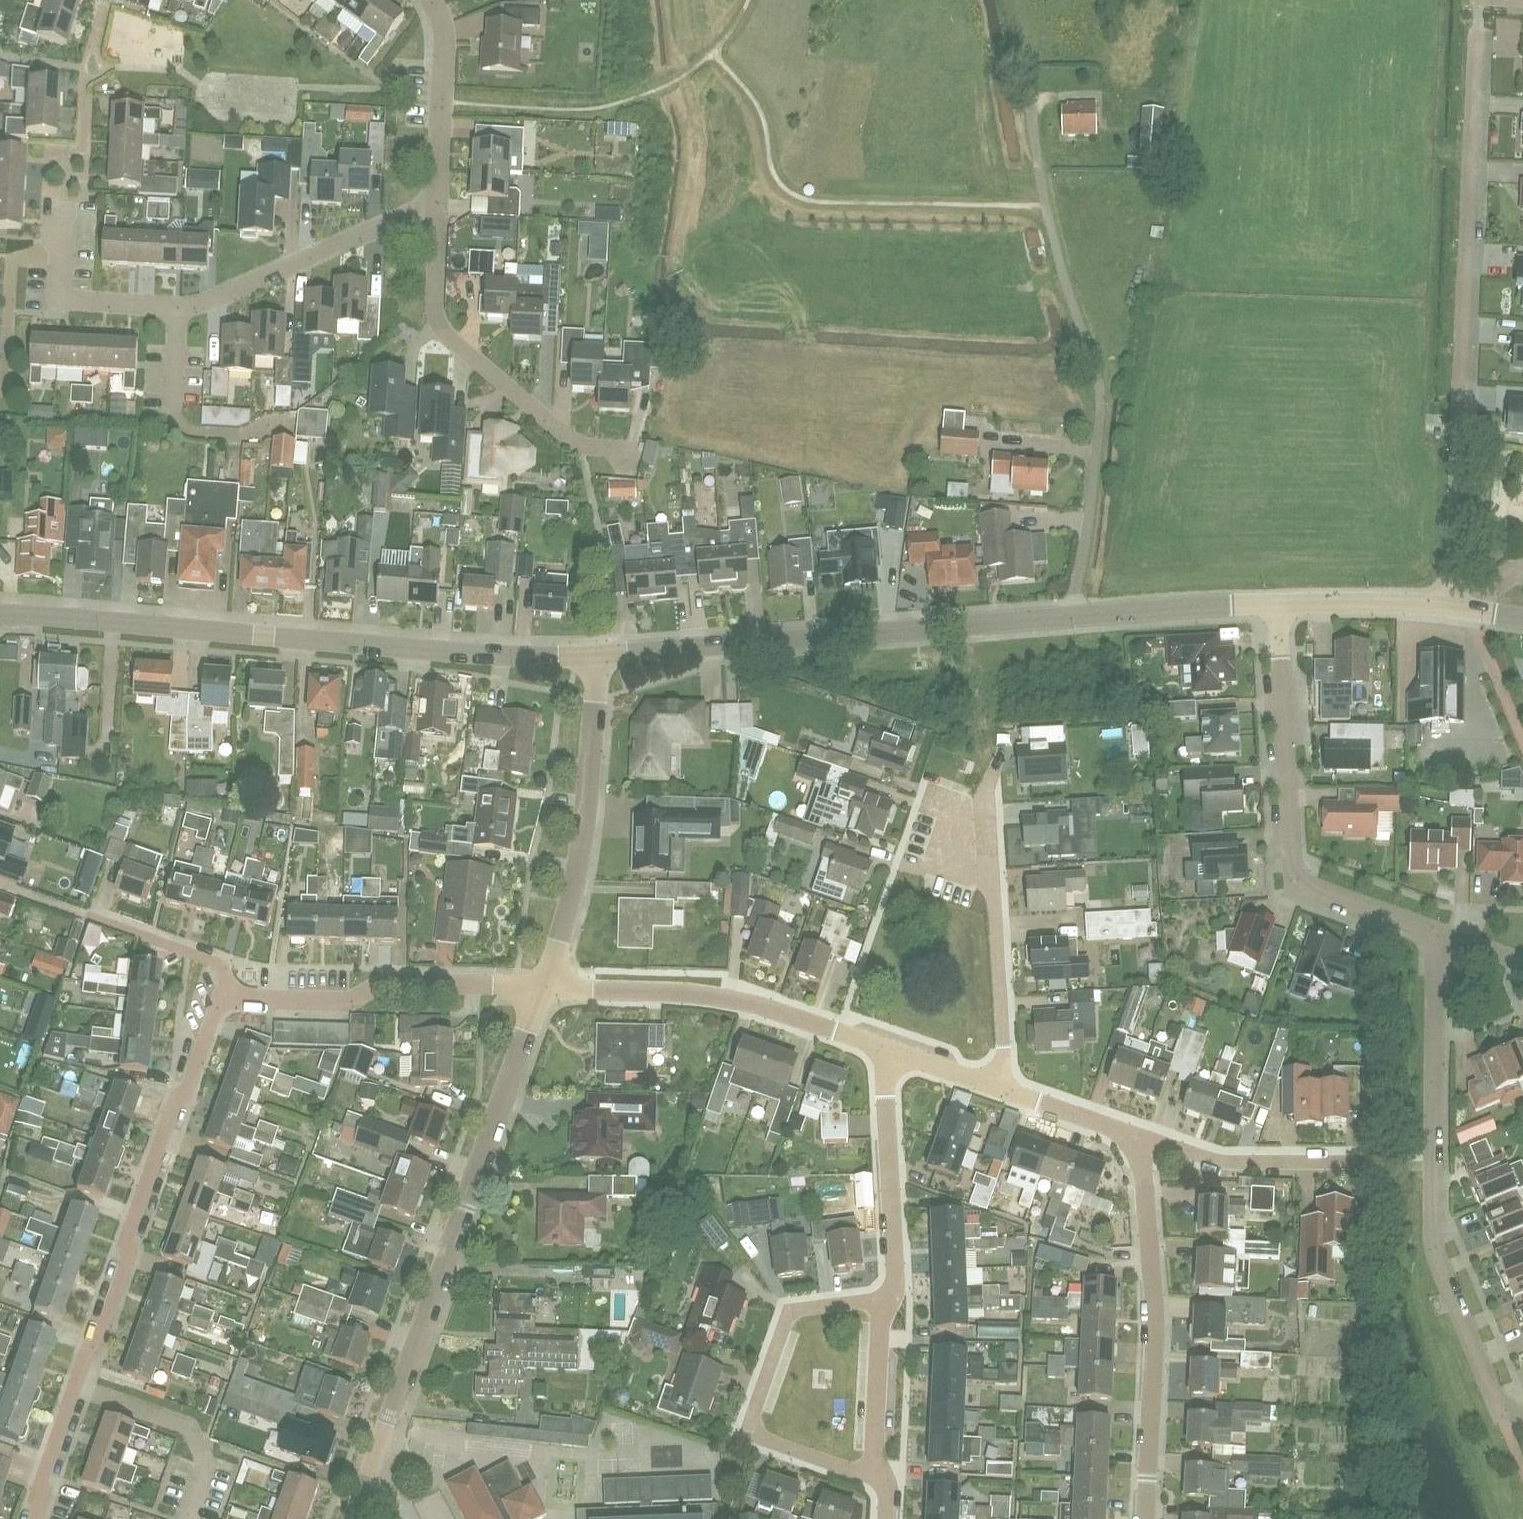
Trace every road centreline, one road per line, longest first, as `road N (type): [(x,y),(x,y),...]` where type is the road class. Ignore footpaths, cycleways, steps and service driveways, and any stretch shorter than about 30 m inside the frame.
road 1 (tertiary): [(594,656),(0,615)]
road 2 (residential): [(1447,607),(1478,34)]
road 3 (residential): [(353,1518),(543,989)]
road 4 (residential): [(36,1518),(40,1482),(84,1359),(103,1330),(173,1105),(190,1085),(218,1006),(231,999)]
road 5 (residential): [(1021,68),(1045,205),(1101,401),(1072,618)]
road 6 (residential): [(1435,933),(1433,1249),(1500,1416),(1522,1416)]
road 7 (tertiary): [(1072,618),(594,656)]
road 8 (residential): [(1435,933),(1296,876),(1278,605)]
road 9 (residential): [(1145,1518),(1155,1323),(1138,1137)]
road 10 (residential): [(887,1483),(759,1437),(750,1425),(791,1313),(895,1298)]
road 11 (residential): [(632,451),(570,439),(443,334),(434,305),(437,204)]
road 12 (residential): [(893,1052),(731,1000),(543,989)]
road 13 (residential): [(543,989),(584,838),(594,656)]
road 14 (residential): [(1005,1091),(987,796),(997,768)]
road 15 (residential): [(231,999),(347,1002),(390,985),(543,989)]
road 16 (residential): [(179,306),(209,300),(437,204)]
road 17 (residential): [(895,1298),(886,1076),(893,1052)]
road 18 (residential): [(1370,1163),(1222,1163),(1138,1137)]
road 19 (residential): [(283,430),(237,436),(185,428),(175,402),(179,306)]
road 20 (tertiary): [(1278,605),(1072,618)]
road 21 (residential): [(437,204),(443,44),(433,0)]
road 22 (residential): [(179,306),(61,298),(62,217)]
road 23 (residential): [(887,1483),(874,1455),(880,1325),(895,1298)]
road 24 (tertiary): [(1447,607),(1278,605)]
road 25 (residential): [(231,999),(214,963),(95,920)]
road 26 (residential): [(1138,1137),(1005,1091)]

